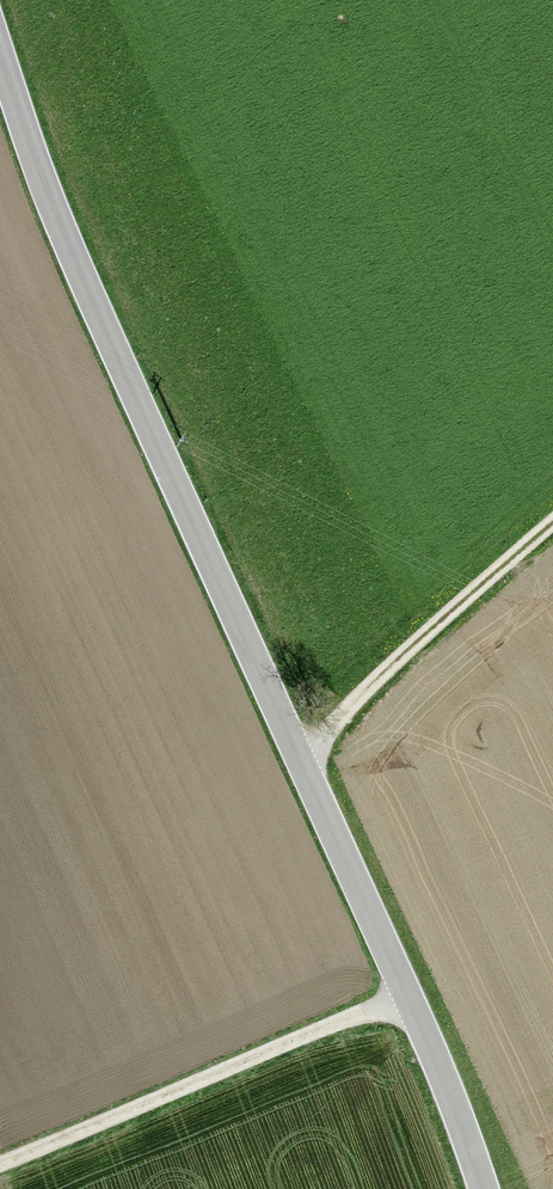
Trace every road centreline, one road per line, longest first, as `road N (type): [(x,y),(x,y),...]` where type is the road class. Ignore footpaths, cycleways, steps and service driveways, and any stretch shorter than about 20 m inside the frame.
road 1 (tertiary): [(0,52),(62,230),(408,994),(484,1188)]
road 2 (track): [(408,994),(0,1165)]
road 3 (track): [(552,522),(363,690),(303,762)]

